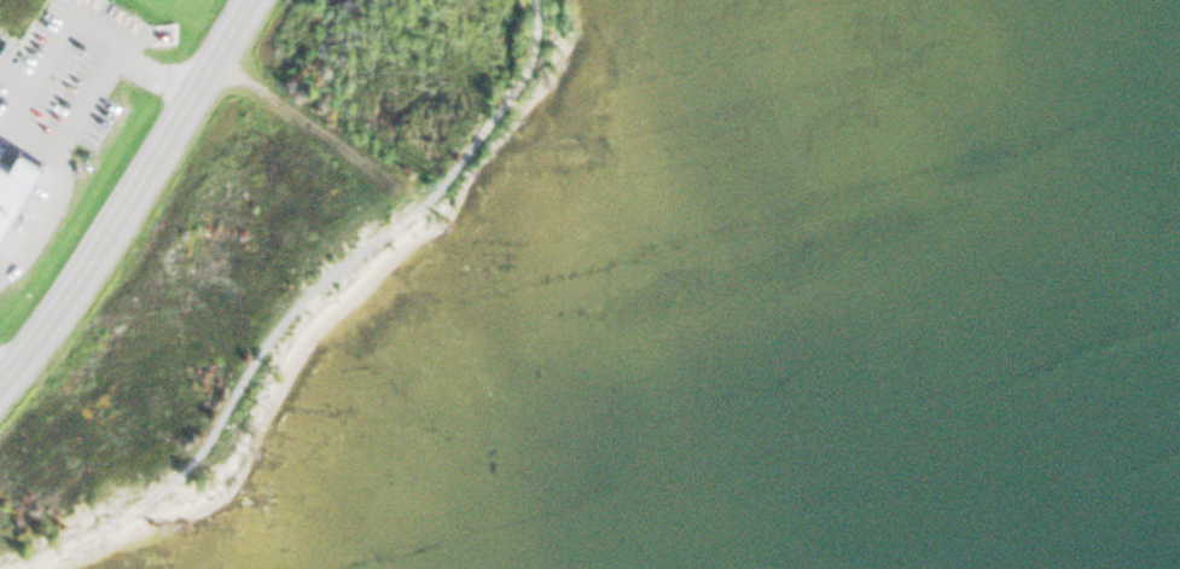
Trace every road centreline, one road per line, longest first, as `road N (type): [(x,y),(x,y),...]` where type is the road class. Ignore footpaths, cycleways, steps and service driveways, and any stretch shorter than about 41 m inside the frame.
road 1 (primary): [(0,378),(85,266),(247,0)]

